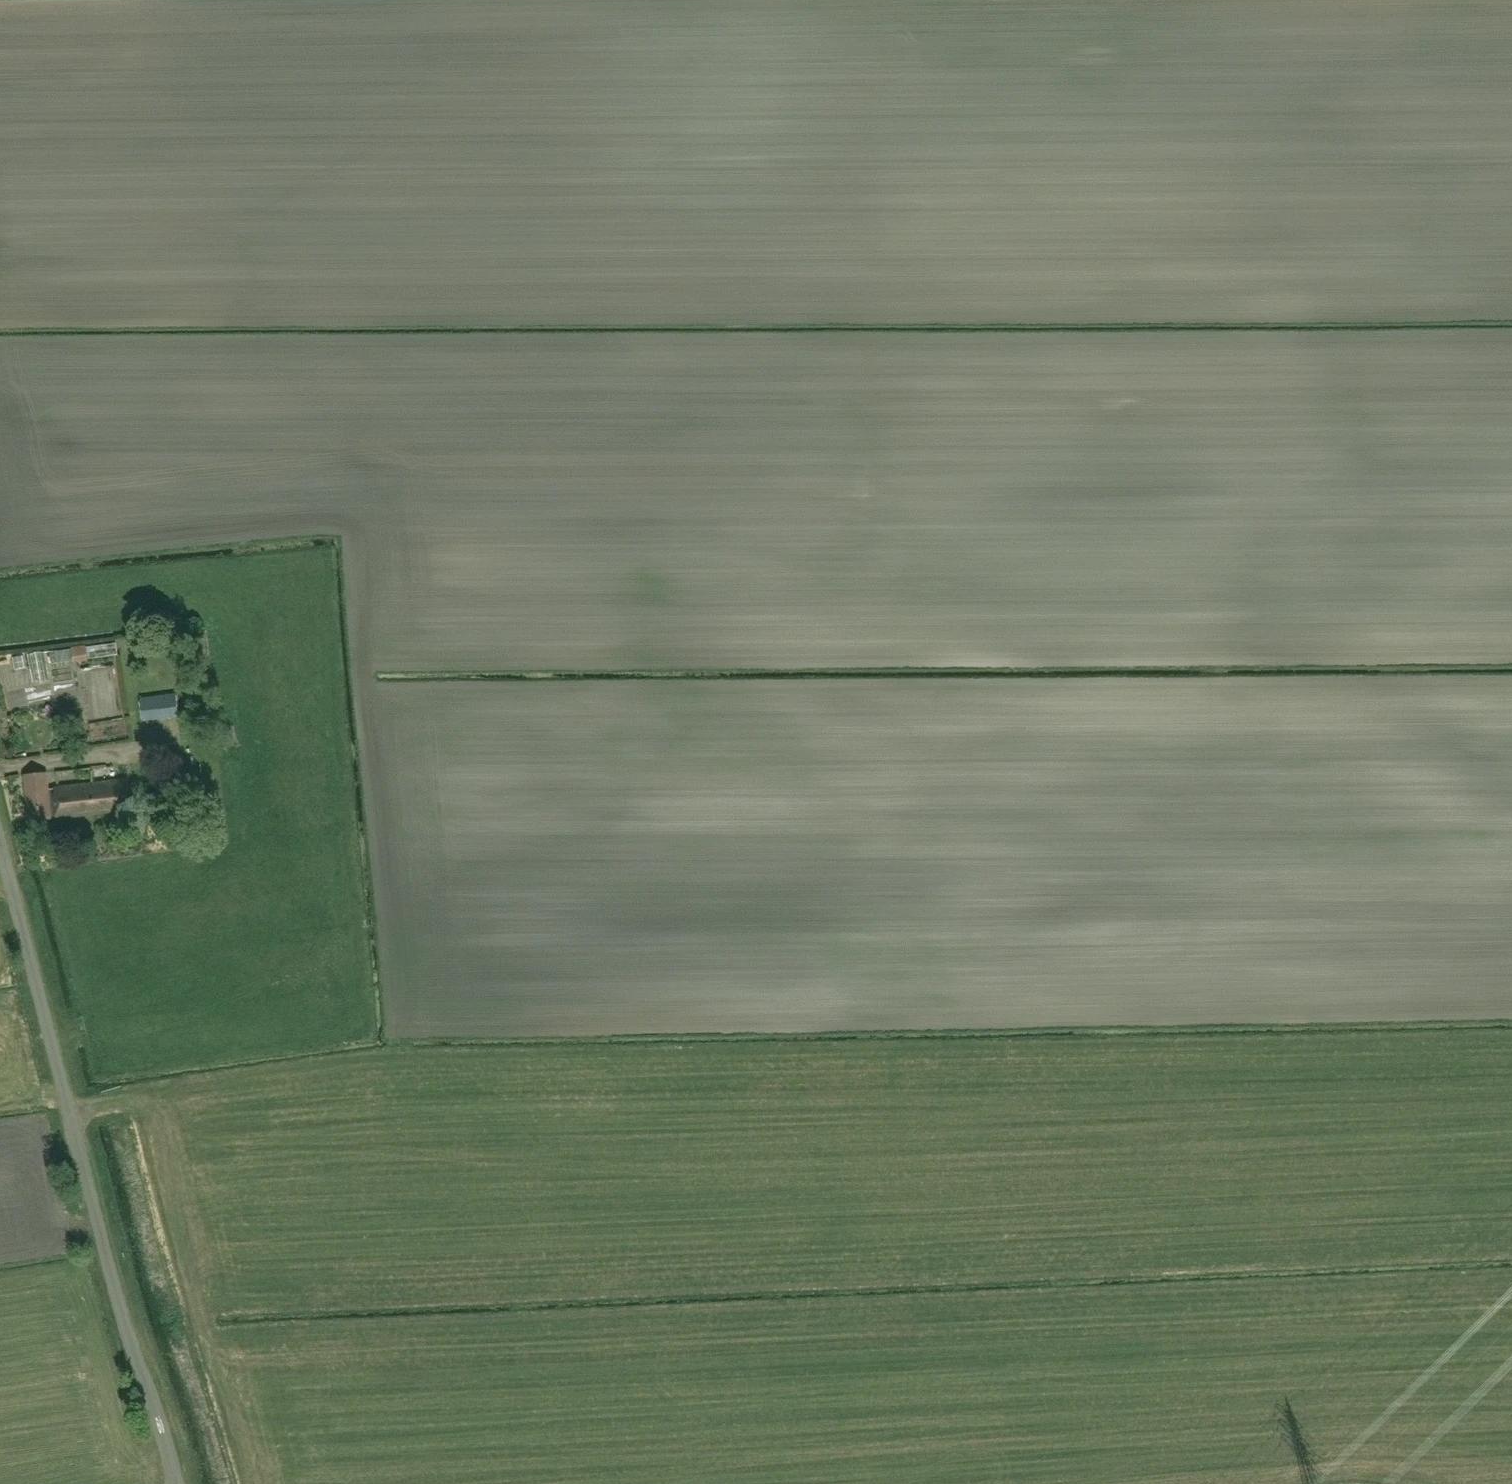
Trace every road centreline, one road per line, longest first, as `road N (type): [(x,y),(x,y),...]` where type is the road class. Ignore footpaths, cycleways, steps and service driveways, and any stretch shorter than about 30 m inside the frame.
road 1 (unclassified): [(177,1483),(107,1256),(0,836)]

